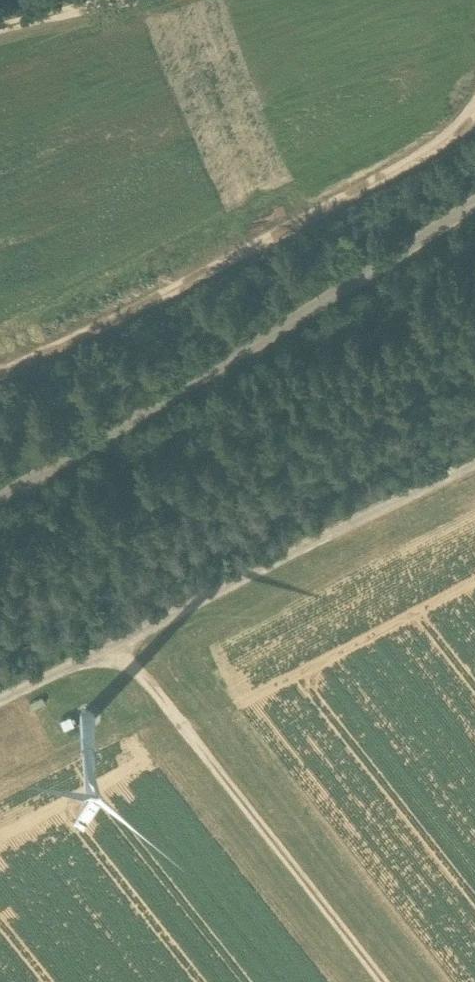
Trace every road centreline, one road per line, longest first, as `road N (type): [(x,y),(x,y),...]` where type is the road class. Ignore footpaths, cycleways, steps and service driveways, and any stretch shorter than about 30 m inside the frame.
road 1 (track): [(0,510),(474,214)]
road 2 (track): [(474,127),(469,137),(0,382)]
road 3 (track): [(474,456),(0,701)]
road 4 (track): [(381,981),(110,643)]
road 5 (track): [(0,21),(43,6),(131,0)]

